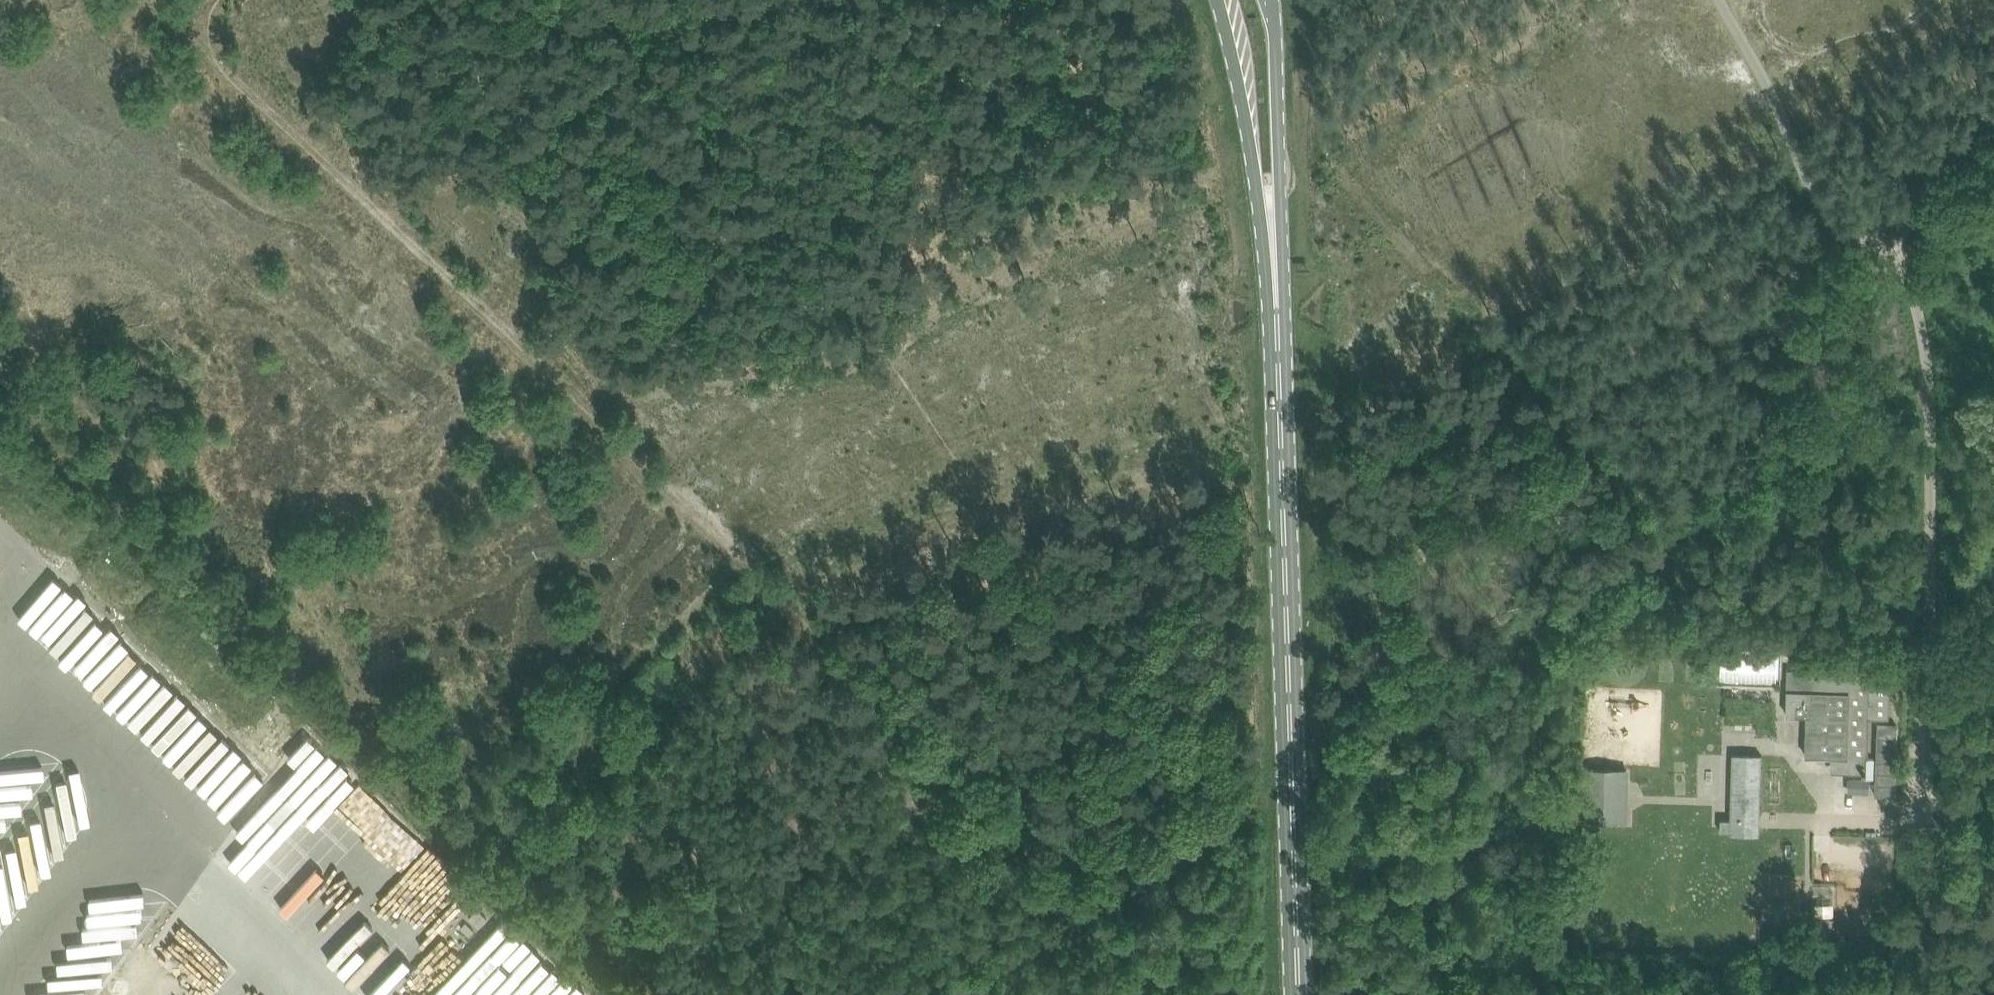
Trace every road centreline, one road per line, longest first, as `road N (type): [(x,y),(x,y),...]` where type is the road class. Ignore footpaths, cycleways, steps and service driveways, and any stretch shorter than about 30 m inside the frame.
road 1 (unclassified): [(1916,780),(1927,376),(1908,283),(1889,246),(1836,221),(1716,0)]
road 2 (secondary): [(1297,994),(1273,257)]
road 3 (track): [(158,847),(154,793),(137,745),(87,702),(26,672),(0,674)]
road 4 (secondary): [(1222,0),(1273,257)]
road 5 (secondary): [(1273,257),(1280,179),(1269,0)]
road 6 (track): [(1911,994),(1916,780)]

